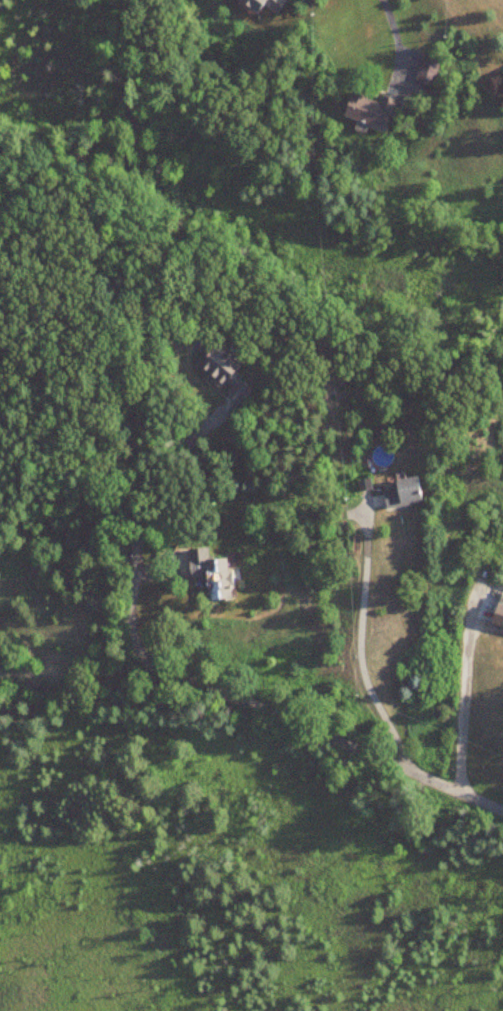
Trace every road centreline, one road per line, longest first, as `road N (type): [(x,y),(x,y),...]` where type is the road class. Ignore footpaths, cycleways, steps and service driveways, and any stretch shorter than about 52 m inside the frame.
road 1 (residential): [(126,0),(131,628),(144,658),(166,670)]
road 2 (residential): [(166,670),(502,814)]

